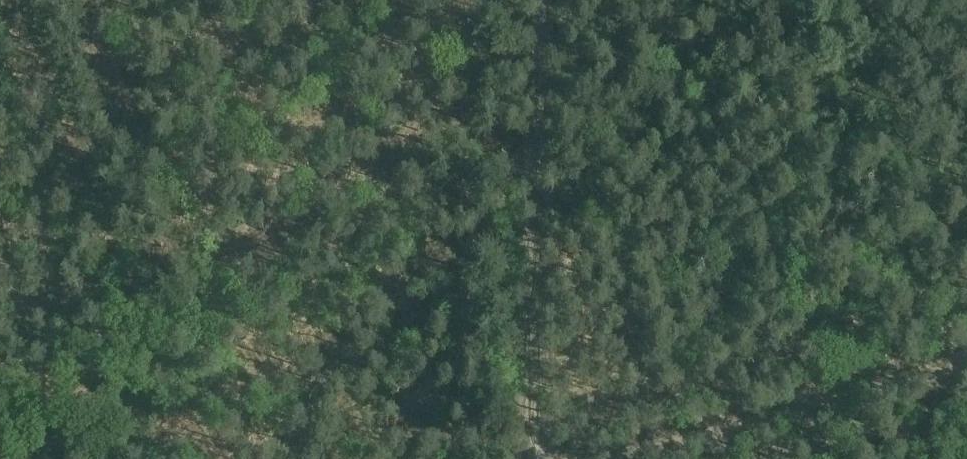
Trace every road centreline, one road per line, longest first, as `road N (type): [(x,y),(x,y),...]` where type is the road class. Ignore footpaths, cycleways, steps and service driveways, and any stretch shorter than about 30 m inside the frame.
road 1 (track): [(542,0),(536,458)]
road 2 (track): [(966,356),(614,458)]

